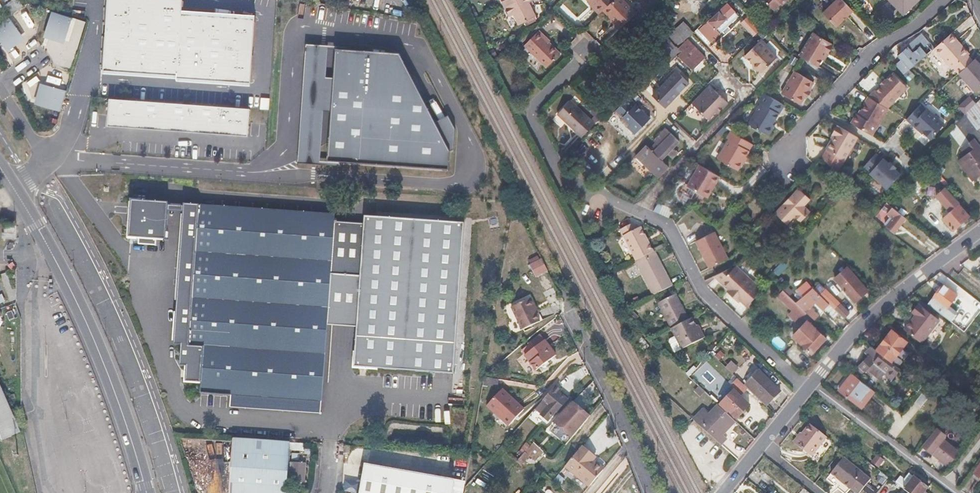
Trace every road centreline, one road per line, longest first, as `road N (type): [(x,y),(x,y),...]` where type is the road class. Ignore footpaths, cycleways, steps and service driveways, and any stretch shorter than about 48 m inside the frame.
road 1 (tertiary): [(0,167),(96,343),(146,492)]
road 2 (residential): [(806,390),(697,292),(665,229),(633,215)]
road 3 (residential): [(633,215),(552,171),(524,116),(589,49)]
road 4 (residential): [(979,233),(856,328),(806,390)]
road 5 (residential): [(942,0),(873,48),(782,152)]
road 6 (unclassified): [(633,215),(747,95),(717,64)]
road 7 (residential): [(652,492),(577,325)]

